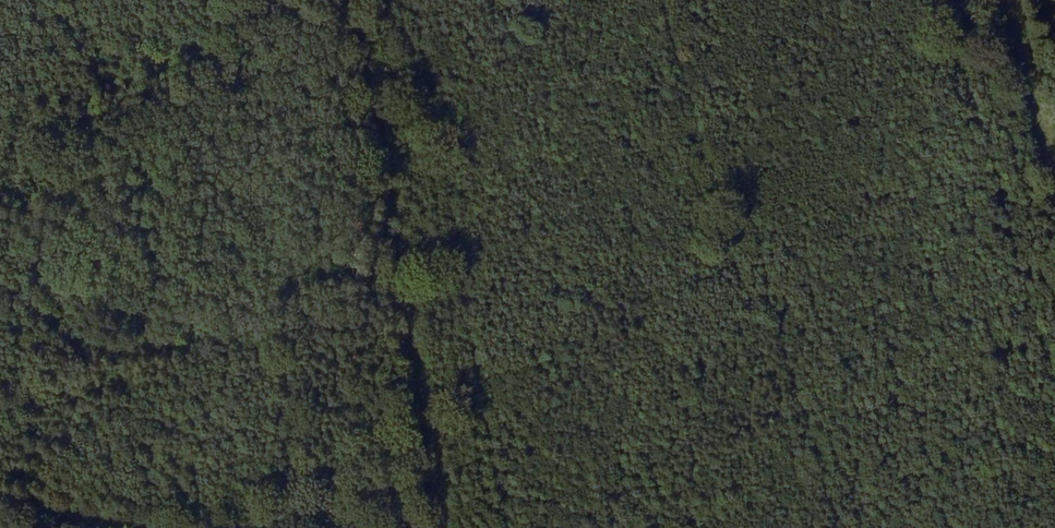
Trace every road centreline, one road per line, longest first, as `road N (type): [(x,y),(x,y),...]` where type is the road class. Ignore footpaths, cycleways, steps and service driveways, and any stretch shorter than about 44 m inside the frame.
road 1 (track): [(0,504),(155,527)]
road 2 (track): [(1013,0),(1054,151)]

